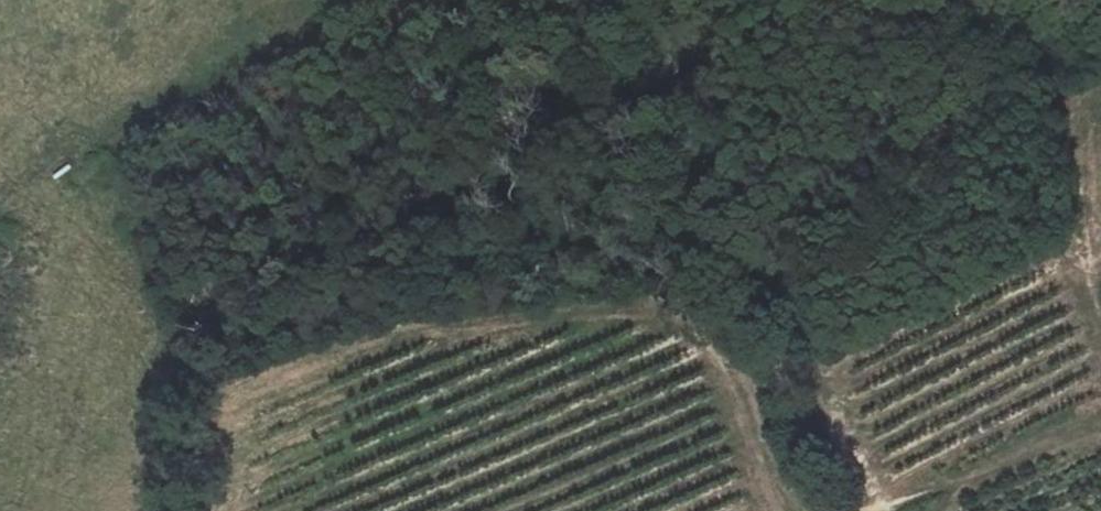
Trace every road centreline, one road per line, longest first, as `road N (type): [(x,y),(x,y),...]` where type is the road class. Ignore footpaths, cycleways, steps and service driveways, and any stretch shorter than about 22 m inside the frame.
road 1 (track): [(838,510),(820,495),(735,271),(436,0)]
road 2 (track): [(1100,431),(1088,427),(858,510)]

